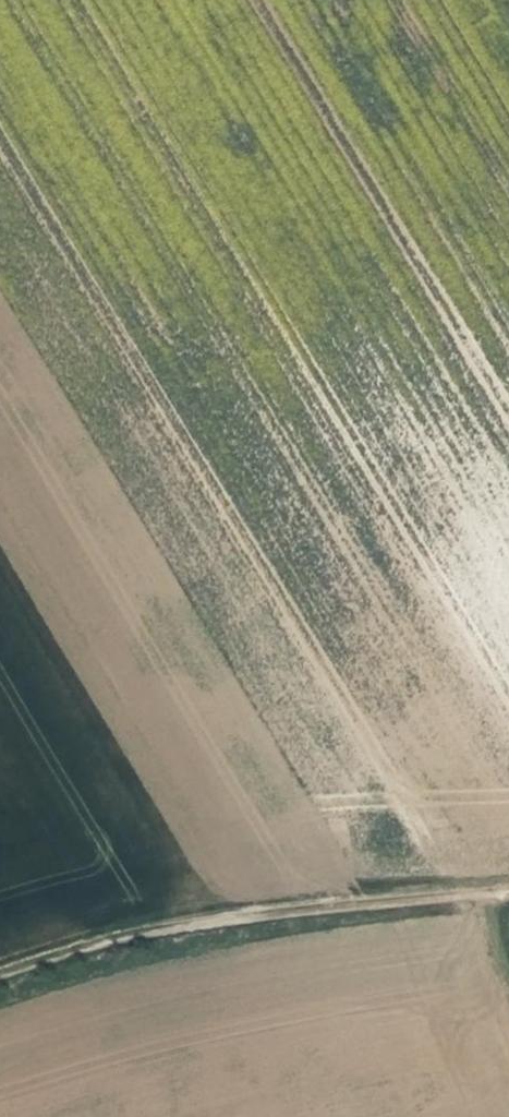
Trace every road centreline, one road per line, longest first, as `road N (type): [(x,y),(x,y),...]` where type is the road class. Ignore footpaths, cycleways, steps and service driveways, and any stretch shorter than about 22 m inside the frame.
road 1 (track): [(0,982),(172,935),(508,899)]

